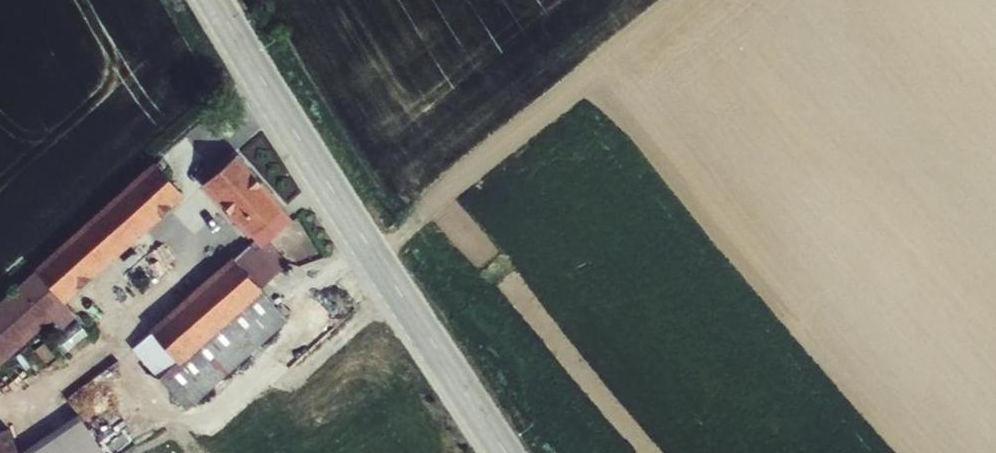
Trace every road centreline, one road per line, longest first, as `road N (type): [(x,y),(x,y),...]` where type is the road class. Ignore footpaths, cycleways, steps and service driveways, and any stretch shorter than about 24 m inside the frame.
road 1 (unclassified): [(215,0),(279,116),(511,452)]

